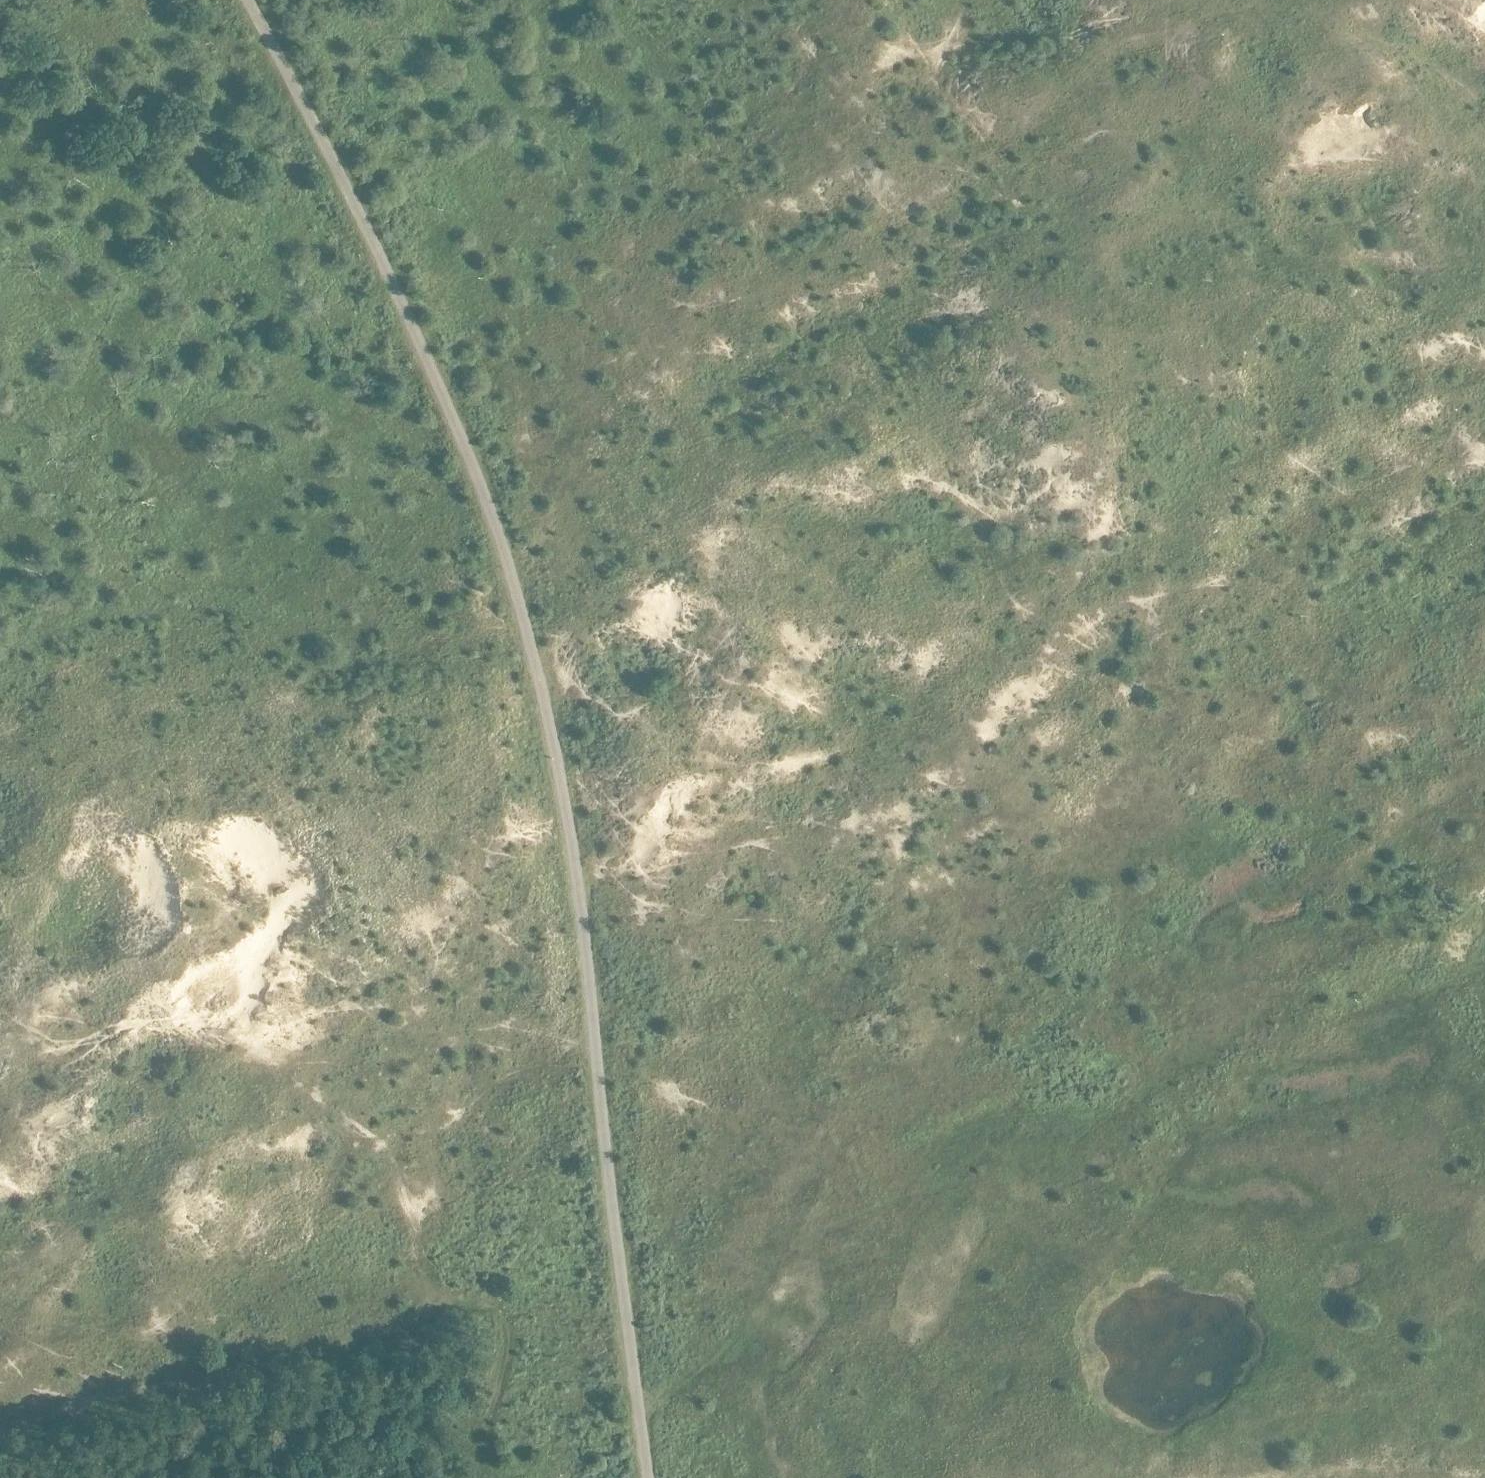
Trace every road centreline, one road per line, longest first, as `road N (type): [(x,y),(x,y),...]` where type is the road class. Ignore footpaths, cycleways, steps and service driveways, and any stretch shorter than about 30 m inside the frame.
road 1 (track): [(649,1477),(574,864),(535,656),(467,452),(314,123),(248,0)]

